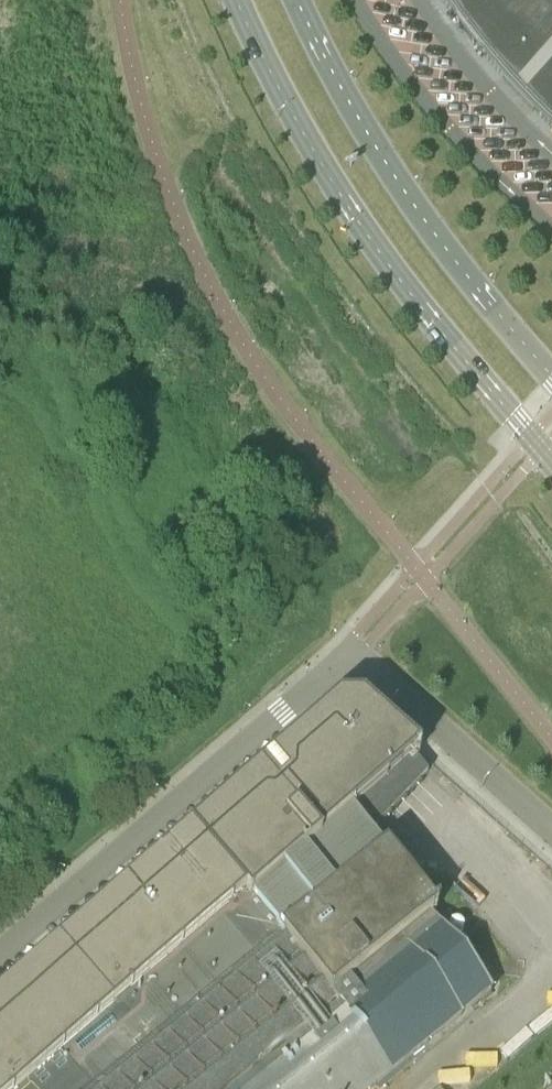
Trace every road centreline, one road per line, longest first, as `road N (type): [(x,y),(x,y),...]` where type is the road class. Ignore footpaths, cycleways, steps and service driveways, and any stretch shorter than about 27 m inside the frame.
road 1 (residential): [(0,954),(351,649),(551,827)]
road 2 (secondary): [(235,0),(346,205),(551,460)]
road 3 (secondary): [(551,377),(415,208),(297,0)]

